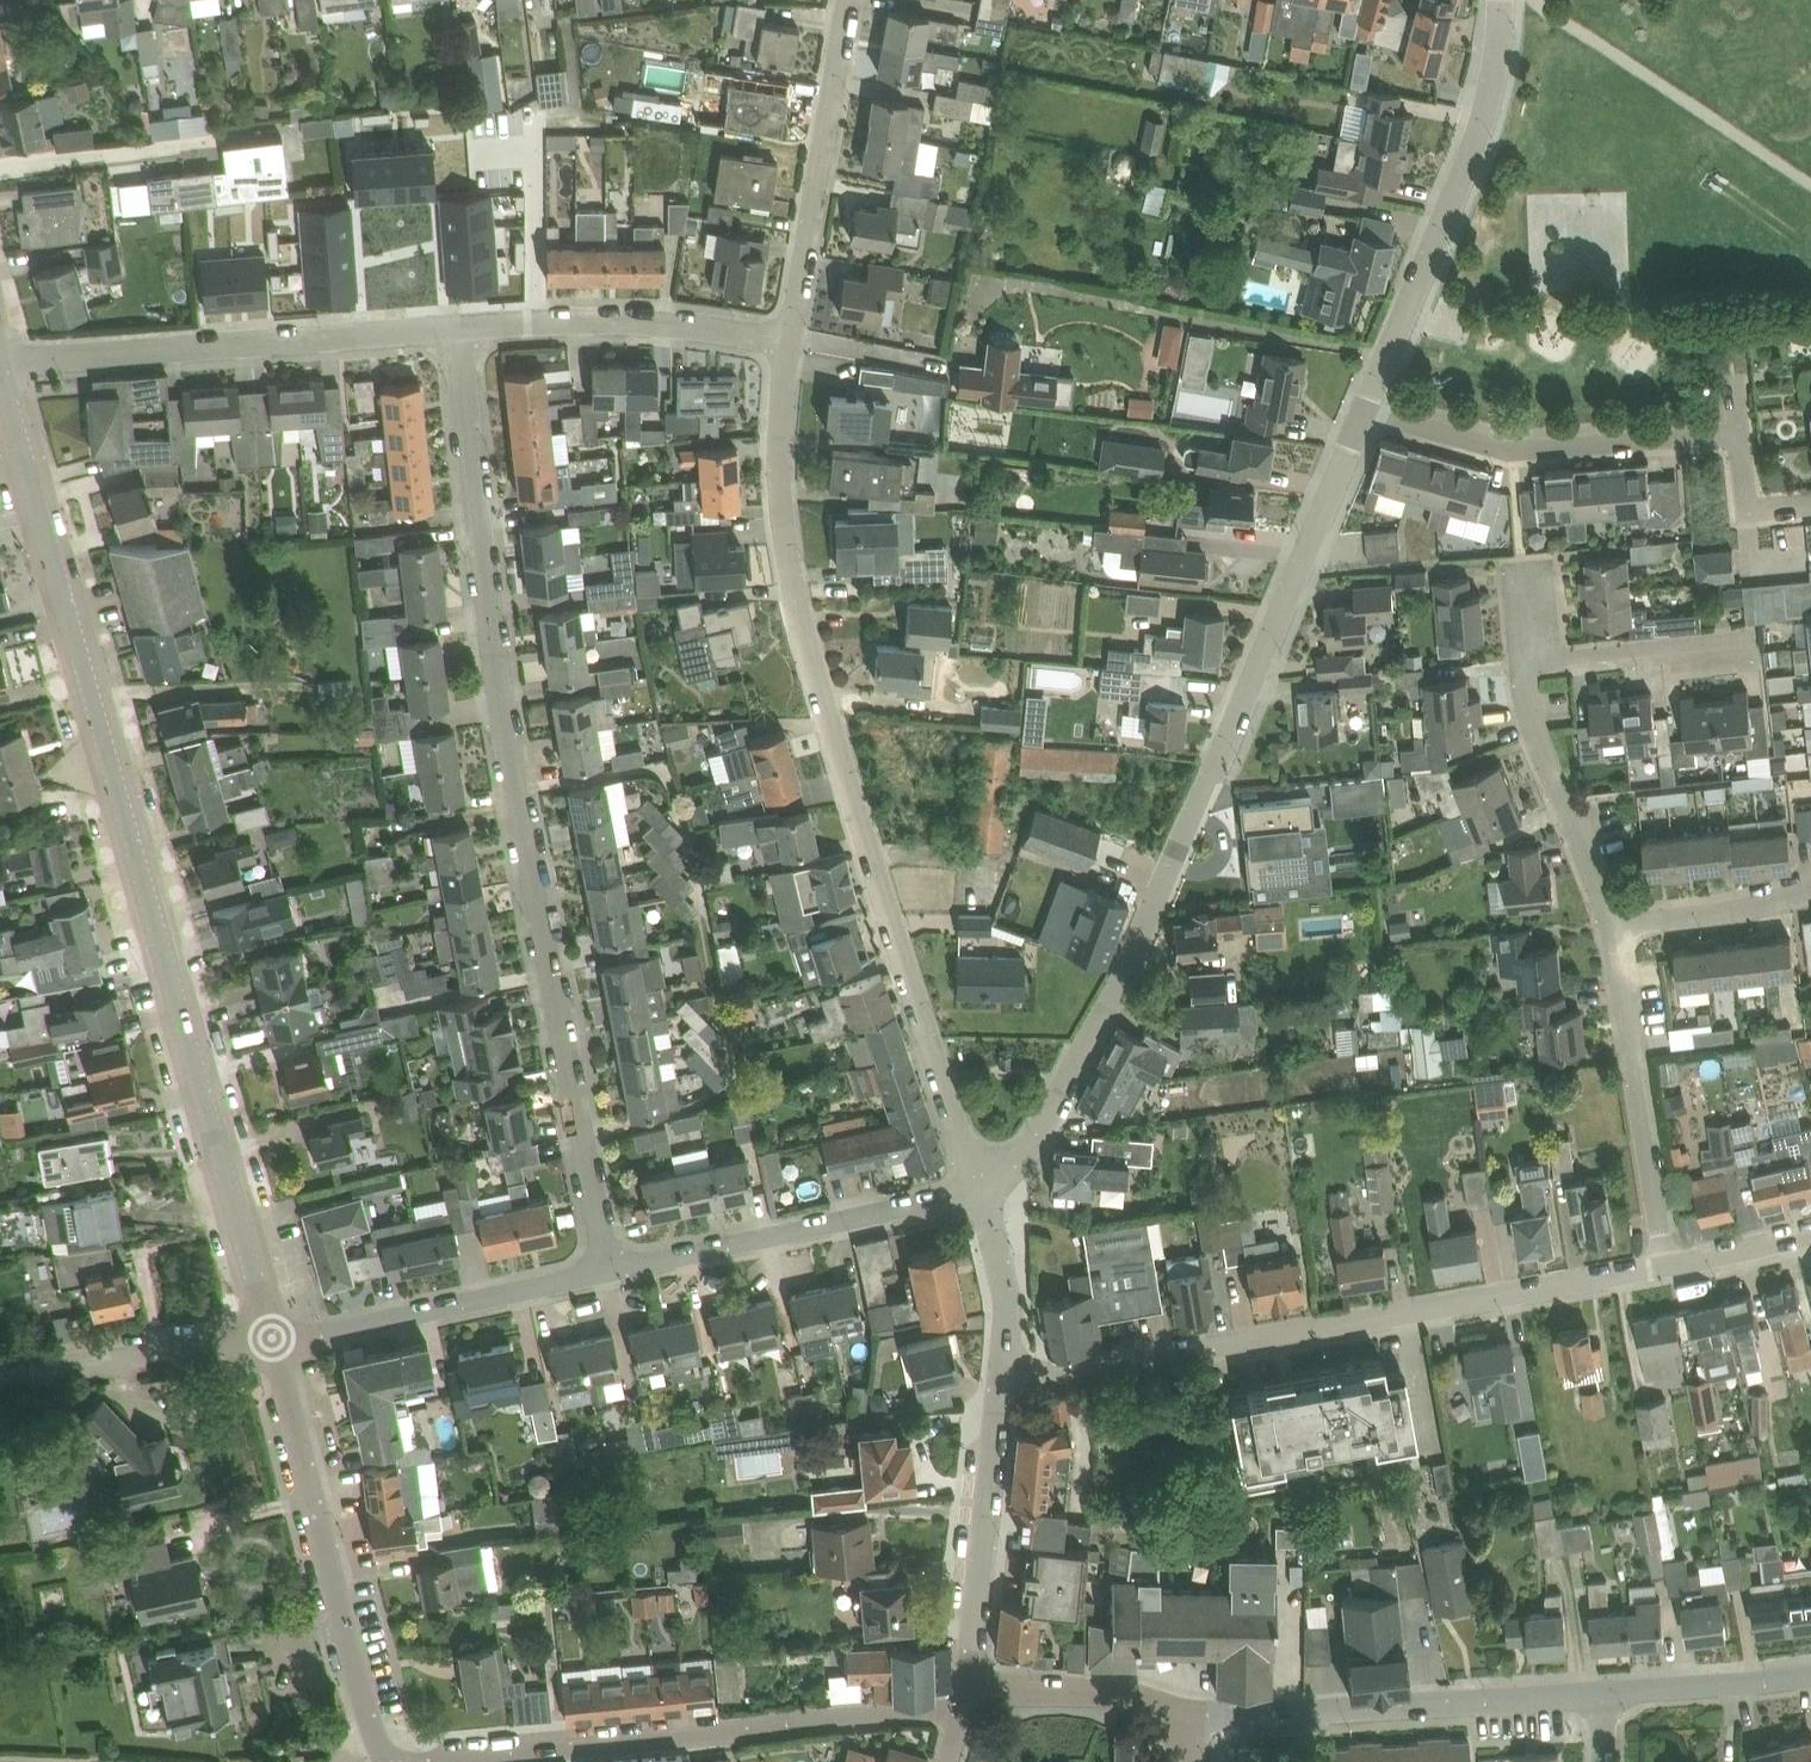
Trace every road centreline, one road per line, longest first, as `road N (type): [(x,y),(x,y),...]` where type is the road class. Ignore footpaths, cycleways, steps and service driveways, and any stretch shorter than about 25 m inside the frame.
road 1 (tertiary): [(274,1341),(0,365)]
road 2 (residential): [(608,1270),(517,789),(458,326)]
road 3 (residential): [(988,1187),(962,1143),(808,649),(785,543),(777,451),(787,340)]
road 4 (residential): [(988,1187),(1025,1157),(1125,973),(1364,409)]
road 5 (residential): [(1002,1386),(1664,1268)]
road 6 (residential): [(443,1761),(964,1709)]
road 7 (residential): [(1810,504),(1747,509),(1740,432),(1513,452),(1364,409)]
road 8 (residential): [(0,361),(458,326)]
road 9 (residential): [(1364,409),(1478,141),(1500,48),(1501,0)]
road 10 (tertiary): [(385,1761),(274,1341)]
road 11 (residential): [(1191,1713),(1602,1692)]
road 12 (residential): [(608,1270),(988,1187)]
road 13 (residential): [(1664,1268),(1611,926)]
road 14 (residential): [(787,340),(849,0)]
road 15 (residential): [(274,1341),(608,1270)]
road 16 (residential): [(458,326),(641,318),(787,340)]
road 17 (residential): [(968,1690),(1002,1386)]
road 18 (residential): [(1611,926),(1524,706),(1522,660)]
road 19 (residential): [(0,1373),(274,1341)]
road 20 (residential): [(1522,660),(1759,636)]
road 21 (residential): [(1191,1713),(1101,1691),(968,1690)]
road 22 (residential): [(1602,1692),(1810,1676)]
road 23 (residential): [(1611,926),(1722,912),(1810,887)]
road 24 (residential): [(1002,1386),(1008,1307),(988,1187)]
road 25 (residential): [(1664,1268),(1810,1233)]

